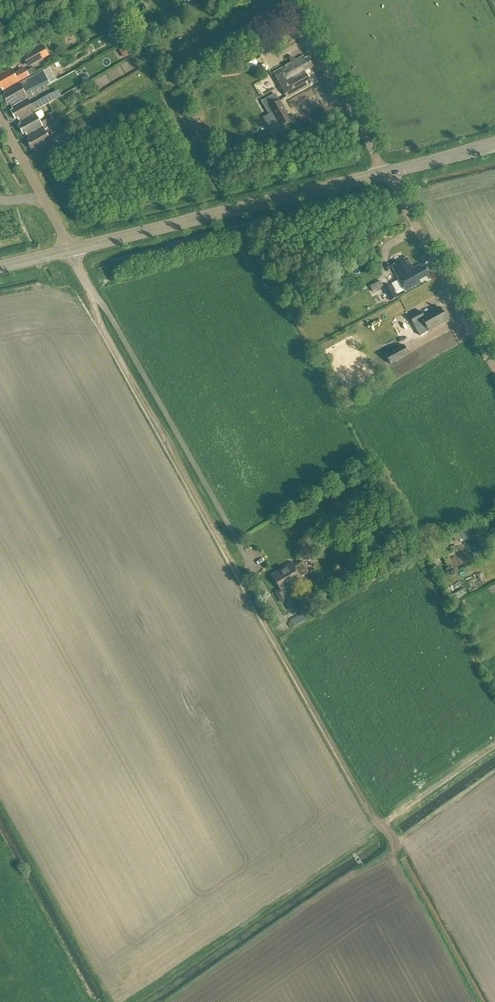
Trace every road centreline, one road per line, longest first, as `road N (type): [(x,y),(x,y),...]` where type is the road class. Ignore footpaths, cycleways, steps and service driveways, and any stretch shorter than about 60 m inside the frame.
road 1 (track): [(92,287),(102,325),(266,625),(397,844),(395,866)]
road 2 (residential): [(253,562),(71,250)]
road 3 (tertiary): [(386,174),(71,250)]
road 4 (residential): [(494,370),(386,174)]
road 5 (residential): [(386,174),(290,0)]
road 6 (unclassified): [(71,250),(0,124)]

